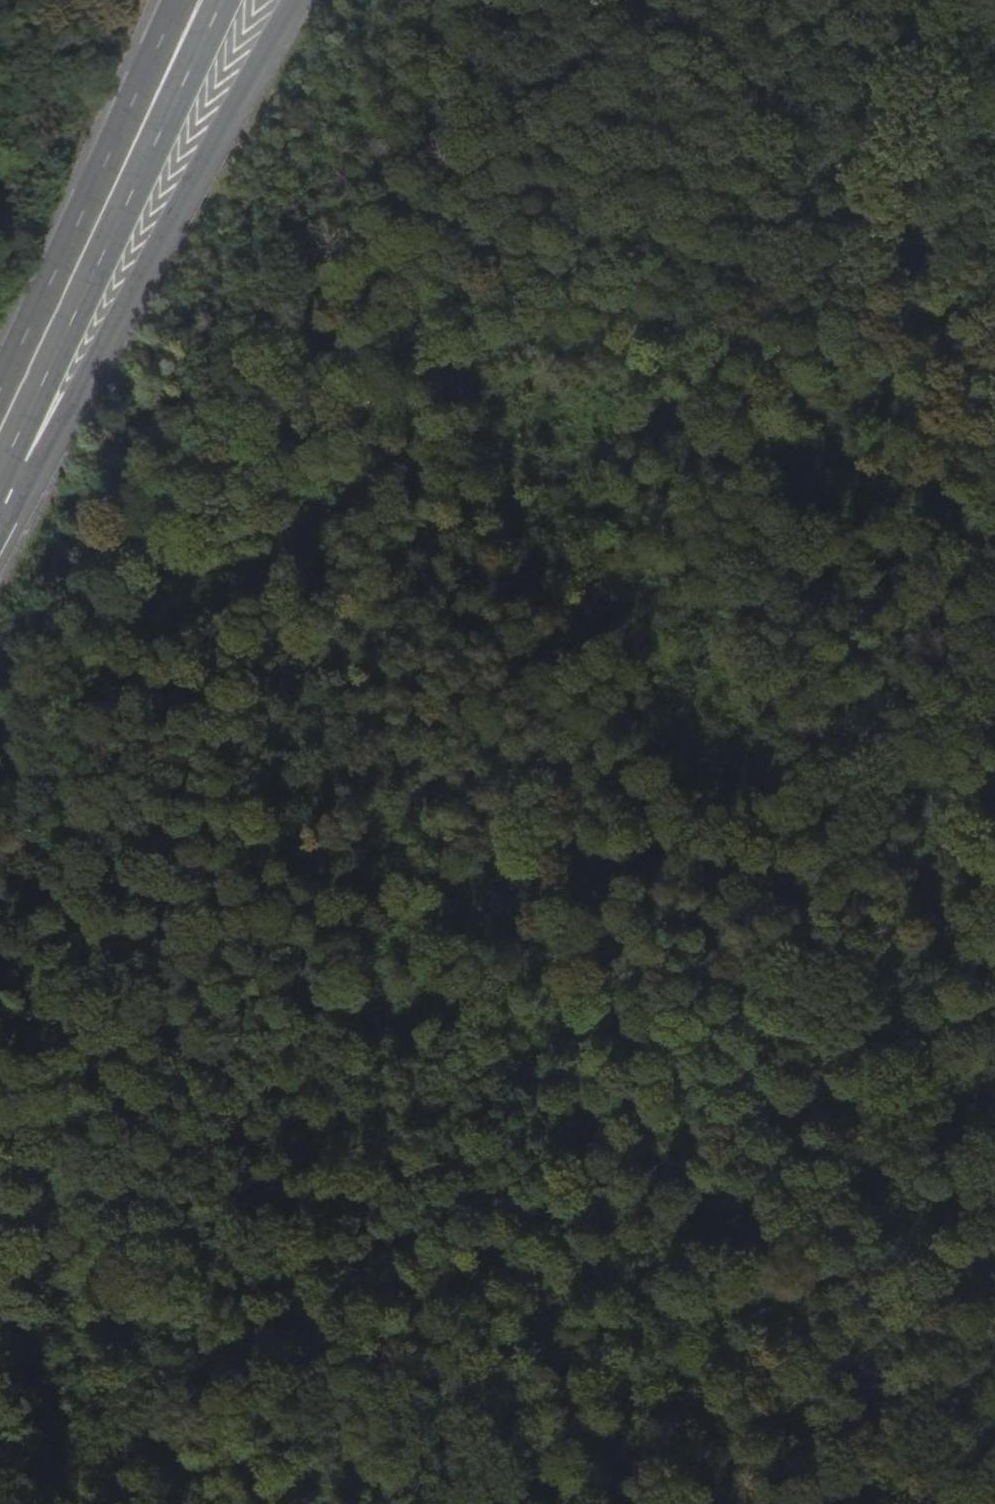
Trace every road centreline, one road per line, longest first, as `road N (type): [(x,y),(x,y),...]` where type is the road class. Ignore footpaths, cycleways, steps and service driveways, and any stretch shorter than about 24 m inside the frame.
road 1 (primary): [(0,448),(61,422),(294,0)]
road 2 (primary): [(203,0),(0,437)]

